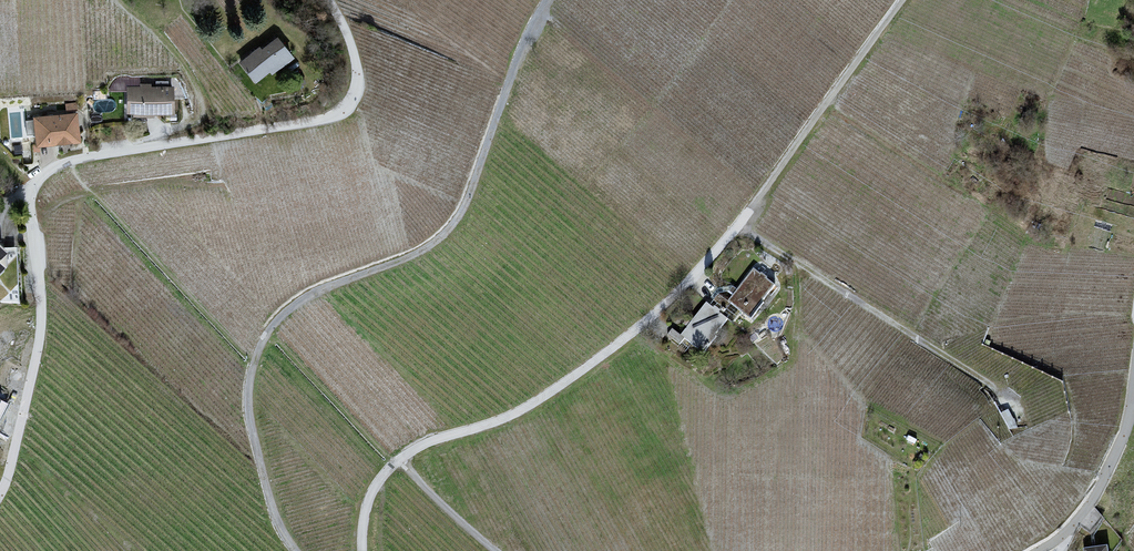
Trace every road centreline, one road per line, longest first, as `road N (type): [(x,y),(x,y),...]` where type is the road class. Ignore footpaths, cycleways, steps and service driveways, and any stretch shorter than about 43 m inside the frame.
road 1 (residential): [(328,0),(356,62),(351,98),(339,109),(81,158),(37,180),(30,198),(39,343),(0,493)]
road 2 (unclassified): [(291,550),(271,511),(247,413),(261,342),(300,300),(427,250),(448,230),(546,0)]
road 3 (track): [(736,228),(903,0)]
road 4 (unclassified): [(1133,377),(1130,419),(1101,490),(1077,524),(1043,550)]
road 5 (track): [(400,461),(492,550)]

